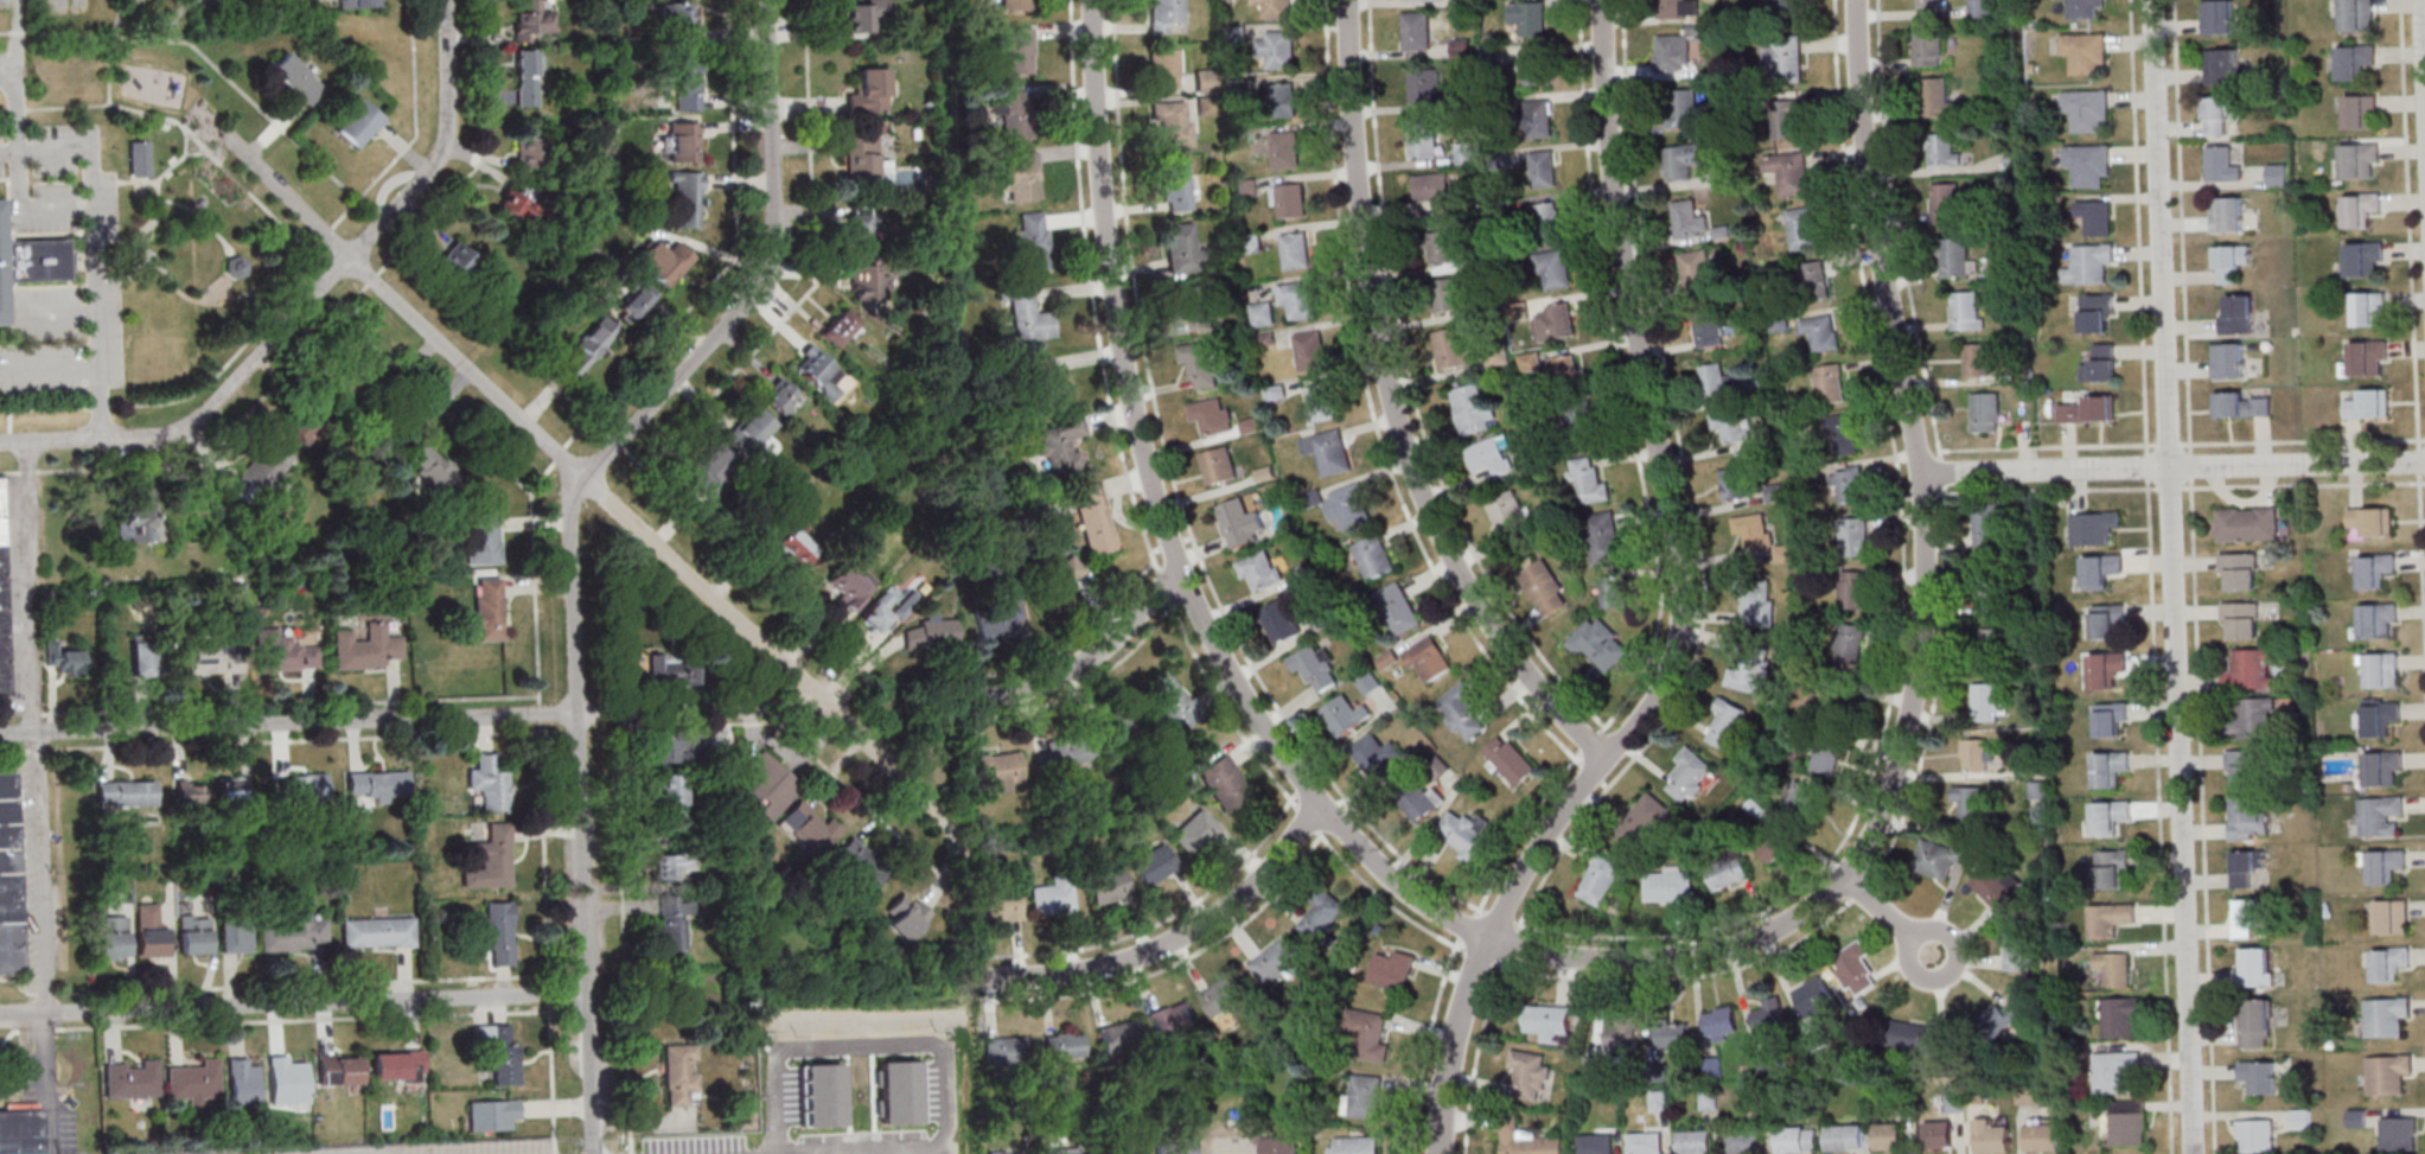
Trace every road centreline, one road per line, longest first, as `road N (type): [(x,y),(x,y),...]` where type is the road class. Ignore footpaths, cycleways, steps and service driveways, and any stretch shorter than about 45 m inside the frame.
road 1 (residential): [(1487,938),(1570,963),(1661,964),(1734,949),(1812,910),(1861,860),(1910,734),(1926,595),(1922,476),(1862,82),(1861,0)]
road 2 (residential): [(1441,1153),(1448,1065),(1487,938),(1677,648),(1681,584),(1633,312),(1609,122),(1608,0)]
road 3 (residential): [(2193,1153),(2151,0)]
road 4 (residential): [(1487,938),(1386,875),(1317,804),(1246,704),(1183,581),(1123,336),(1103,167),(1098,0)]
road 5 (residential): [(587,993),(573,523),(585,479),(767,278),(777,242),(769,0)]
road 6 (residential): [(1606,757),(1534,684),(1474,597),(1425,499),(1389,393),(1364,250),(1350,0)]
road 7 (residential): [(0,441),(176,435),(226,397),(442,152),(451,114),(447,0)]
road 8 (residential): [(587,993),(0,1021)]
road 9 (residential): [(580,715),(33,733)]
road 10 (residential): [(2424,460),(1922,476)]
road 11 (residential): [(585,479),(228,134)]
road 12 (residential): [(936,811),(585,479)]
road 13 (residential): [(1317,804),(1268,875),(1191,937),(1118,964),(985,983)]
road 14 (residential): [(827,707),(580,715)]
road 15 (residential): [(1180,569),(1084,663),(1044,684),(981,701)]
road 16 (residential): [(594,1153),(587,993)]

